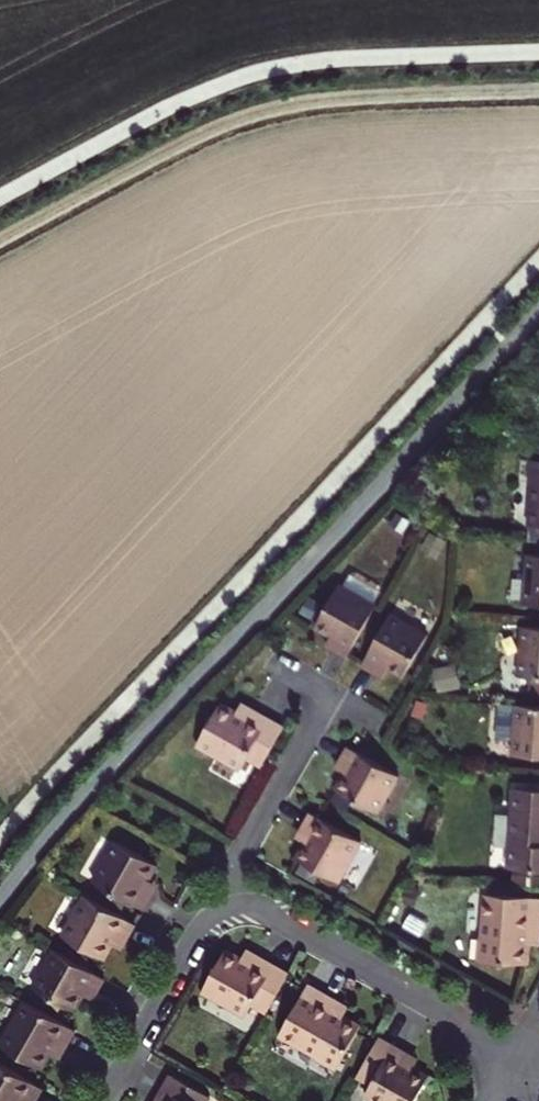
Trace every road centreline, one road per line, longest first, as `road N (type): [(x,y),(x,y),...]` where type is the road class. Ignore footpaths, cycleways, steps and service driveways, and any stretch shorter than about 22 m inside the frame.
road 1 (track): [(526,344),(89,812),(0,926)]
road 2 (track): [(538,92),(268,110),(178,147),(0,241)]
road 3 (residential): [(238,906),(261,908),(515,1055)]
road 4 (residential): [(101,1100),(192,937),(238,906)]
road 5 (residential): [(238,906),(235,861),(331,697)]

